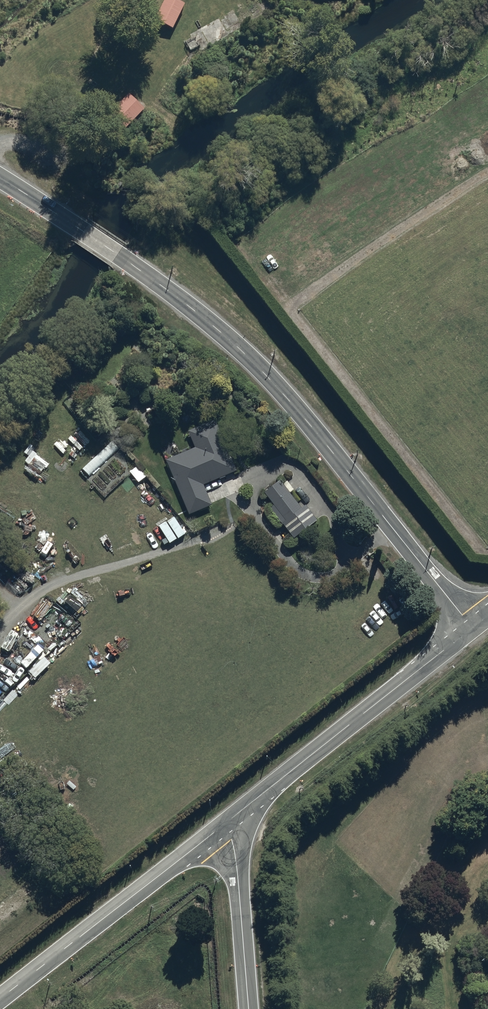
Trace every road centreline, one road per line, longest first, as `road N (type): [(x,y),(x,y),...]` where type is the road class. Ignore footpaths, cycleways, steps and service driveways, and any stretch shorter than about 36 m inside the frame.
road 1 (tertiary): [(0,179),(221,332),(306,422),(473,628)]
road 2 (tertiary): [(473,628),(230,819)]
road 3 (tertiary): [(230,819),(0,1001)]
road 4 (tertiary): [(230,819),(248,1008)]

